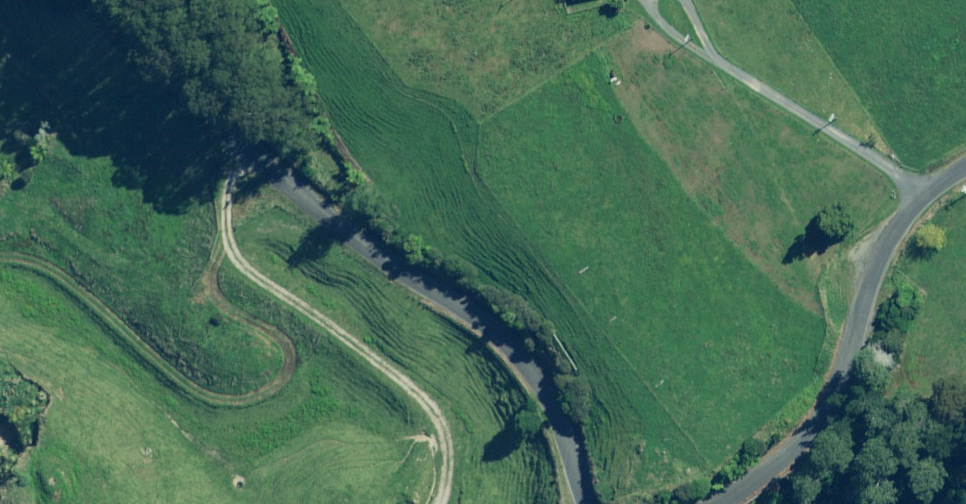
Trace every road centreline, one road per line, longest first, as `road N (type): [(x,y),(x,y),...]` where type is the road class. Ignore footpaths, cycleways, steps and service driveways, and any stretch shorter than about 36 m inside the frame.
road 1 (unclassified): [(105,0),(330,222),(499,335),(548,396),(589,503)]
road 2 (unclassified): [(724,503),(813,433),(834,400),(864,301),(900,220),(965,168)]
road 3 (track): [(254,0),(346,184)]
road 4 (track): [(864,301),(895,297),(965,240)]

